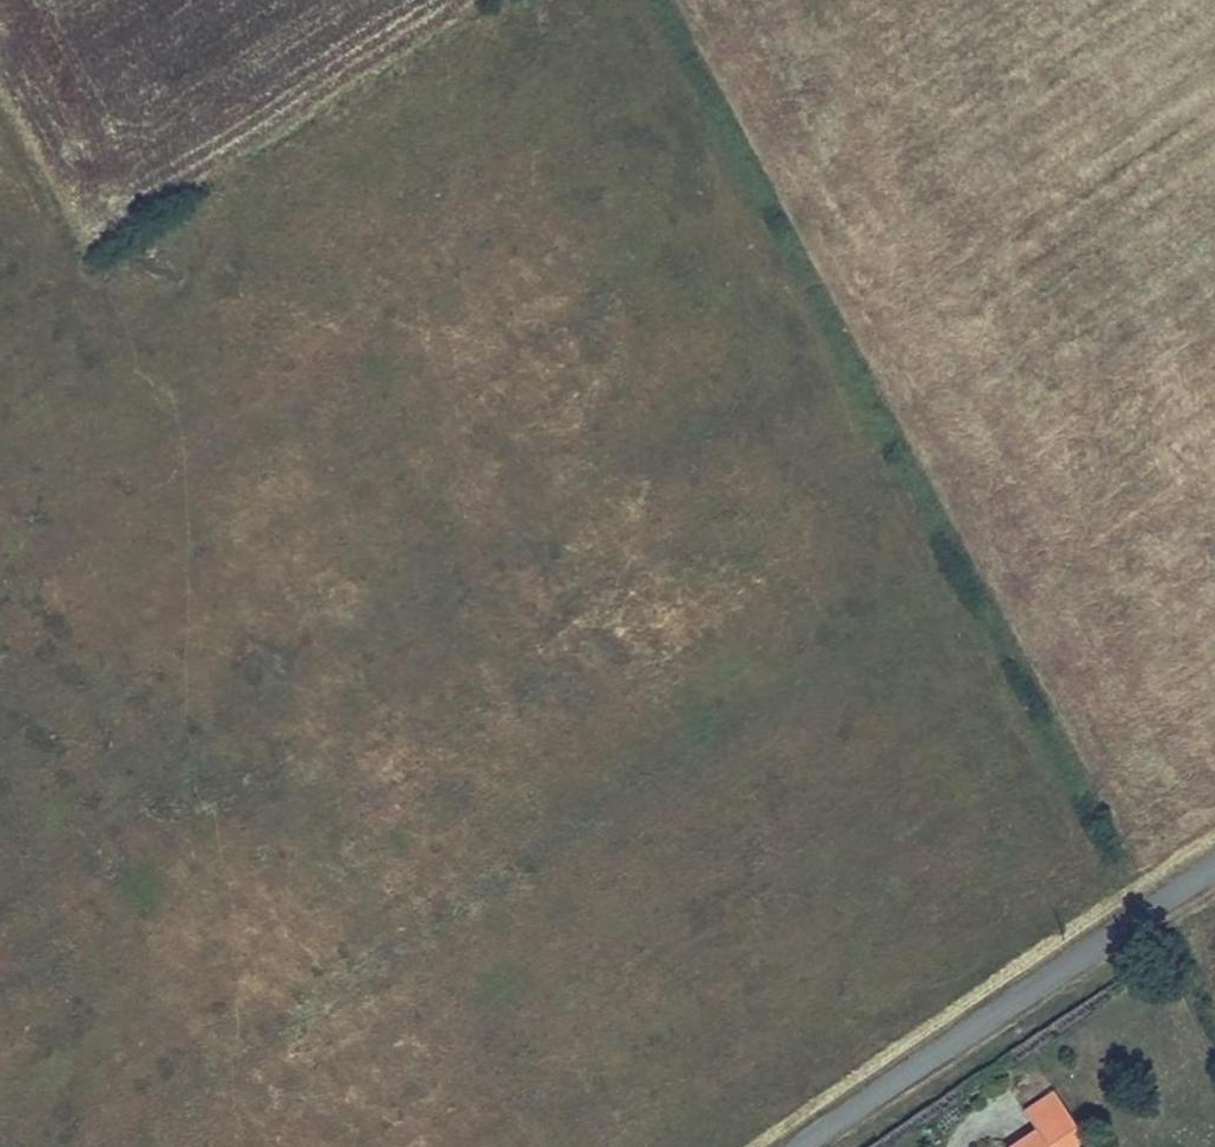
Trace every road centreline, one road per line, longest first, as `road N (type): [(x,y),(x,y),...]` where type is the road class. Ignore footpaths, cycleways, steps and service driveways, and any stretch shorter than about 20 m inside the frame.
road 1 (unclassified): [(1214,867),(803,1146)]

